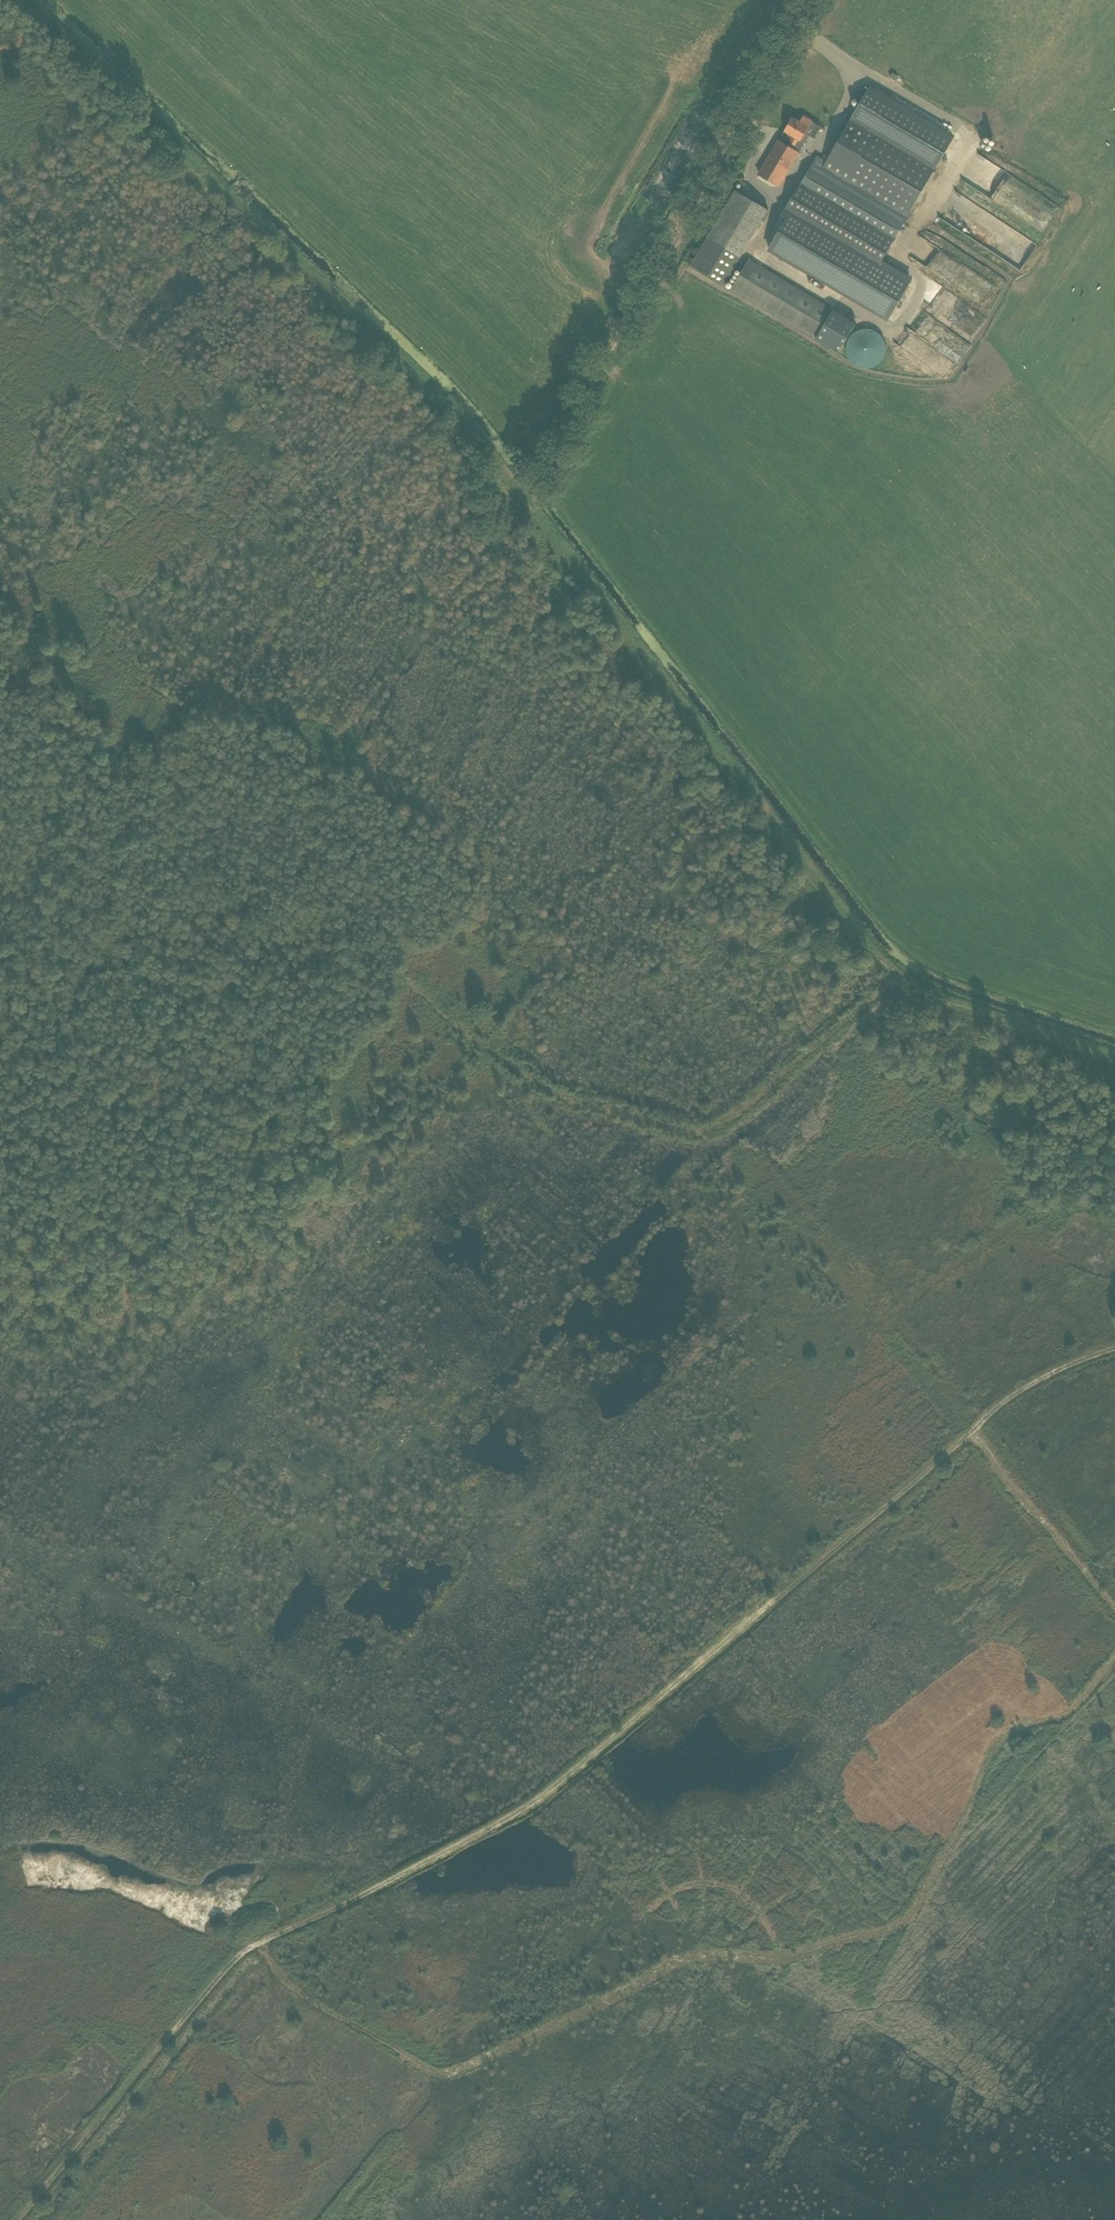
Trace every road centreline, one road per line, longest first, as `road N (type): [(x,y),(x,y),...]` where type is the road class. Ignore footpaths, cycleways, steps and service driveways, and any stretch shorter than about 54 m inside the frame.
road 1 (track): [(1114,1058),(934,997),(888,967),(446,406),(20,0)]
road 2 (track): [(17,2219),(234,1959),(537,1800),(972,1430)]
road 3 (track): [(258,1945),(285,1984),(443,2077),(693,1957),(762,1962),(906,1919),(1005,1738),(1064,1715),(1114,1653)]
road 4 (unclassified): [(534,478),(815,0)]
road 5 (track): [(1114,1612),(972,1430)]
road 6 (track): [(972,1430),(1019,1391),(1114,1349)]

